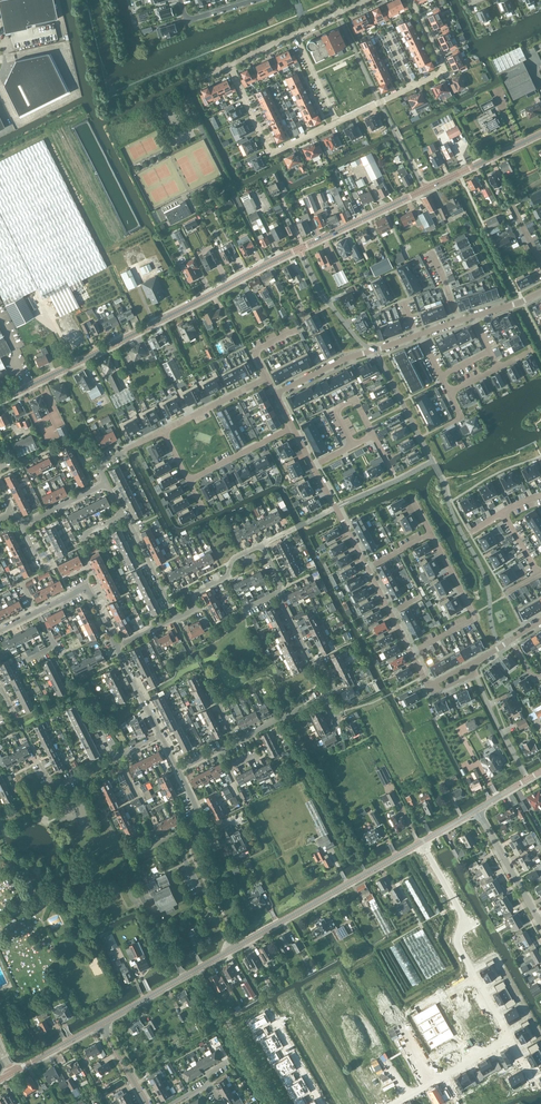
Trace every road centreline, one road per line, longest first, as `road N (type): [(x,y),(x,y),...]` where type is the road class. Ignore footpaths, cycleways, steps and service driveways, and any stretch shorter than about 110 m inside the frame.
road 1 (tertiary): [(0,401),(425,191)]
road 2 (residential): [(238,742),(331,689),(277,593),(263,549),(237,556),(226,577),(195,593),(195,609),(176,616)]
road 3 (residential): [(429,686),(293,427)]
road 4 (residential): [(507,1038),(457,945),(463,916),(421,842)]
road 5 (unclassified): [(233,948),(421,842)]
road 6 (residential): [(338,123),(270,151),(229,66)]
road 7 (residential): [(420,334),(345,359),(276,394)]
road 8 (unclassified): [(101,1024),(233,948)]
road 9 (residential): [(276,394),(268,378),(164,431)]
road 10 (residential): [(476,617),(414,501)]
road 11 (residential): [(540,923),(477,810)]
road 12 (tertiary): [(425,191),(540,135)]

